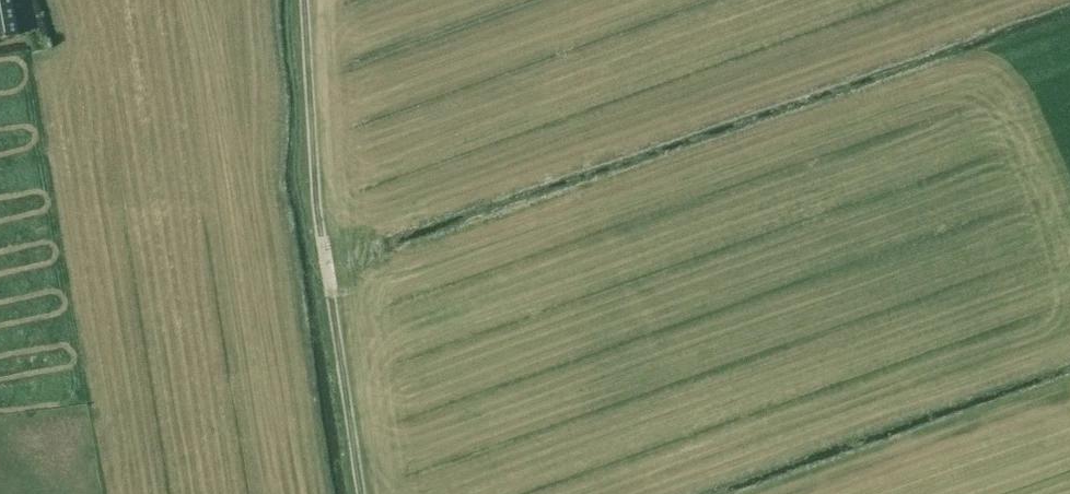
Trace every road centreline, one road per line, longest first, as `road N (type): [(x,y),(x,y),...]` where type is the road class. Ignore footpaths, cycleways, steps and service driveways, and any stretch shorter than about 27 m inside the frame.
road 1 (track): [(304,0),(314,172),(361,493)]

